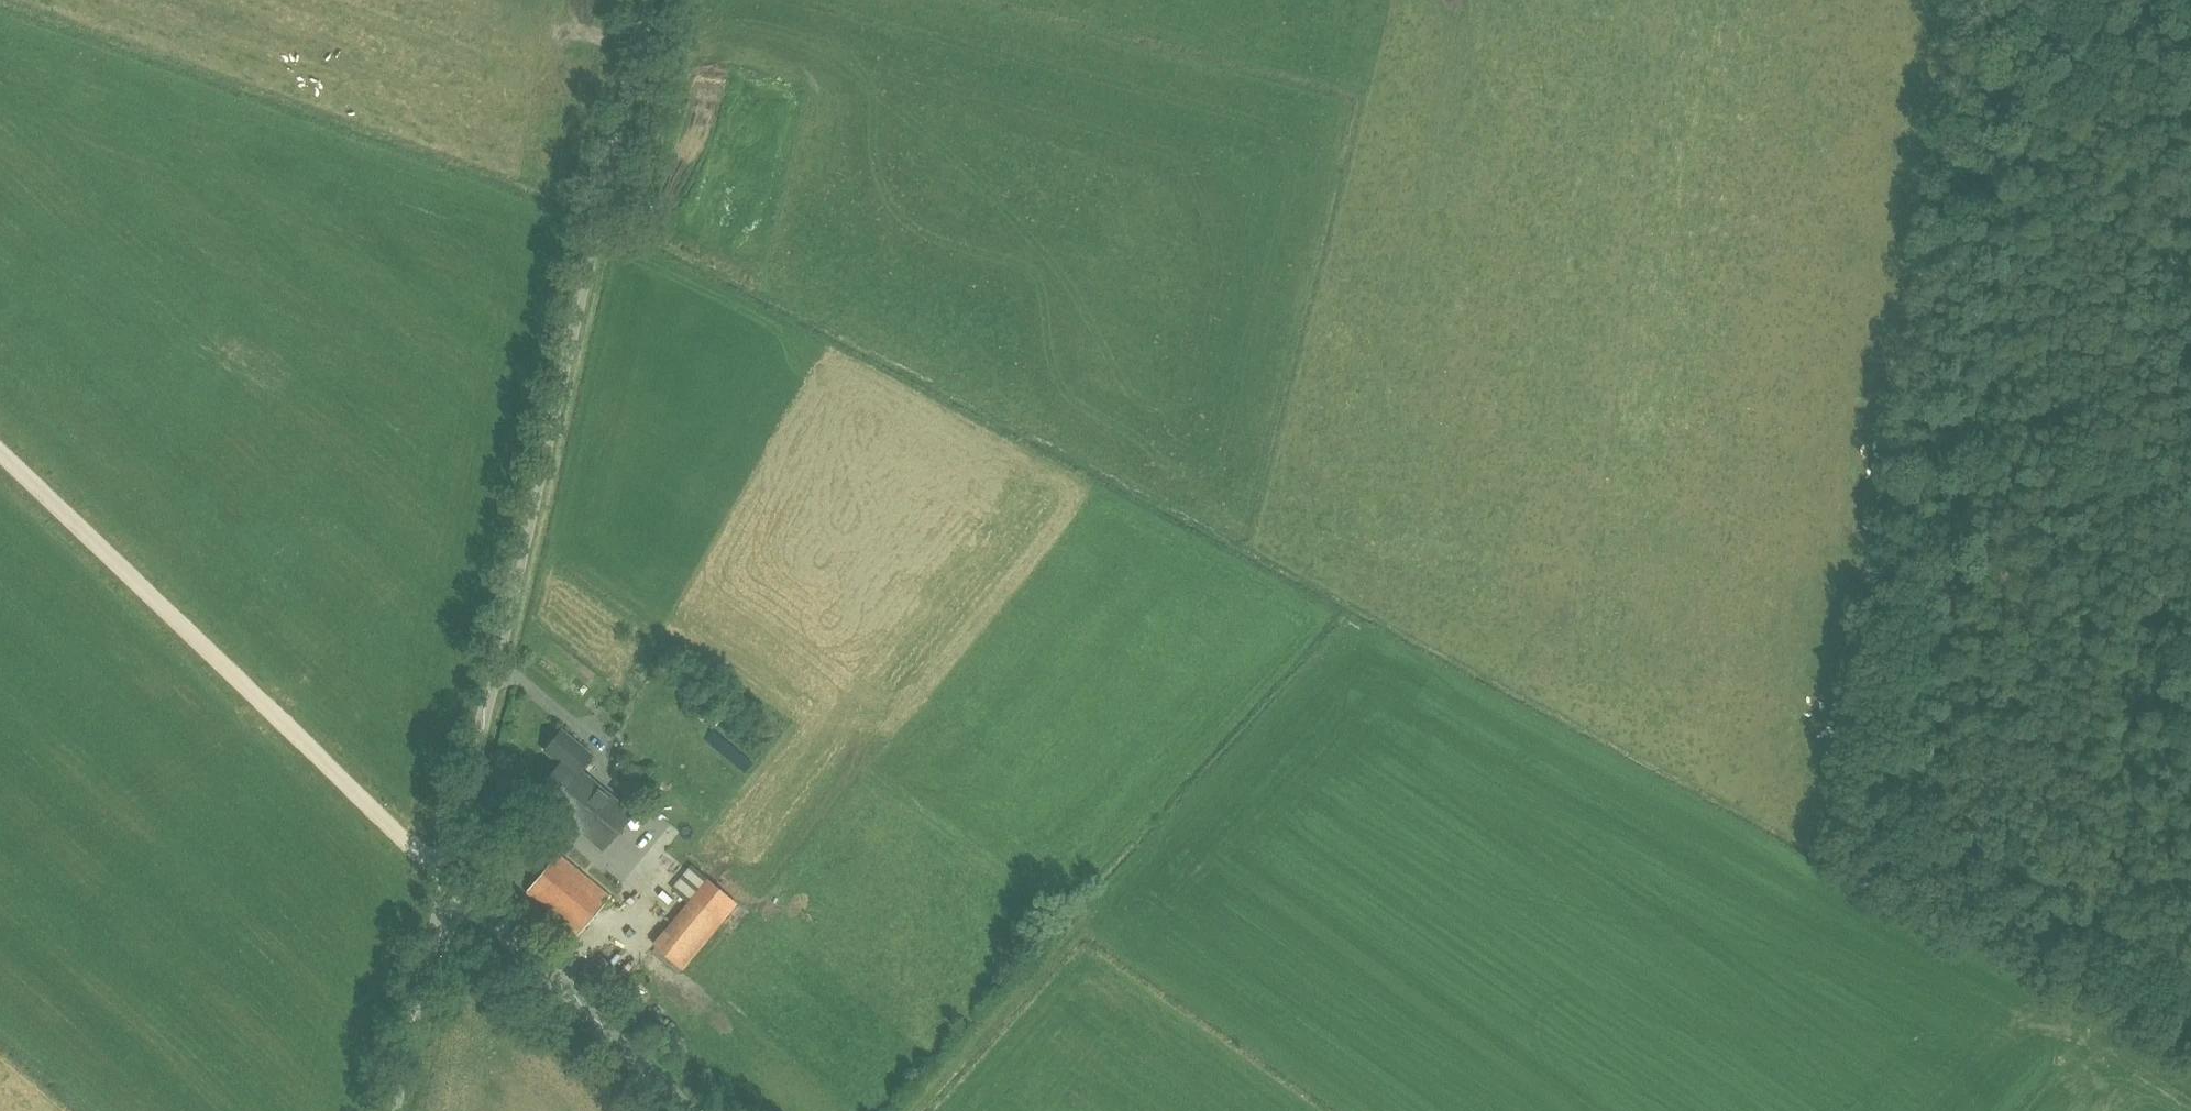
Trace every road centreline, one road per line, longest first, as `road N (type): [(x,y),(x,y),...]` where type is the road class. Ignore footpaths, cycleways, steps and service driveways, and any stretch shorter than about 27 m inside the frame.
road 1 (unclassified): [(447,877),(641,0)]
road 2 (track): [(447,877),(0,449)]
road 3 (unclassified): [(688,1110),(447,877)]
road 4 (unclassified): [(393,1110),(447,877)]

